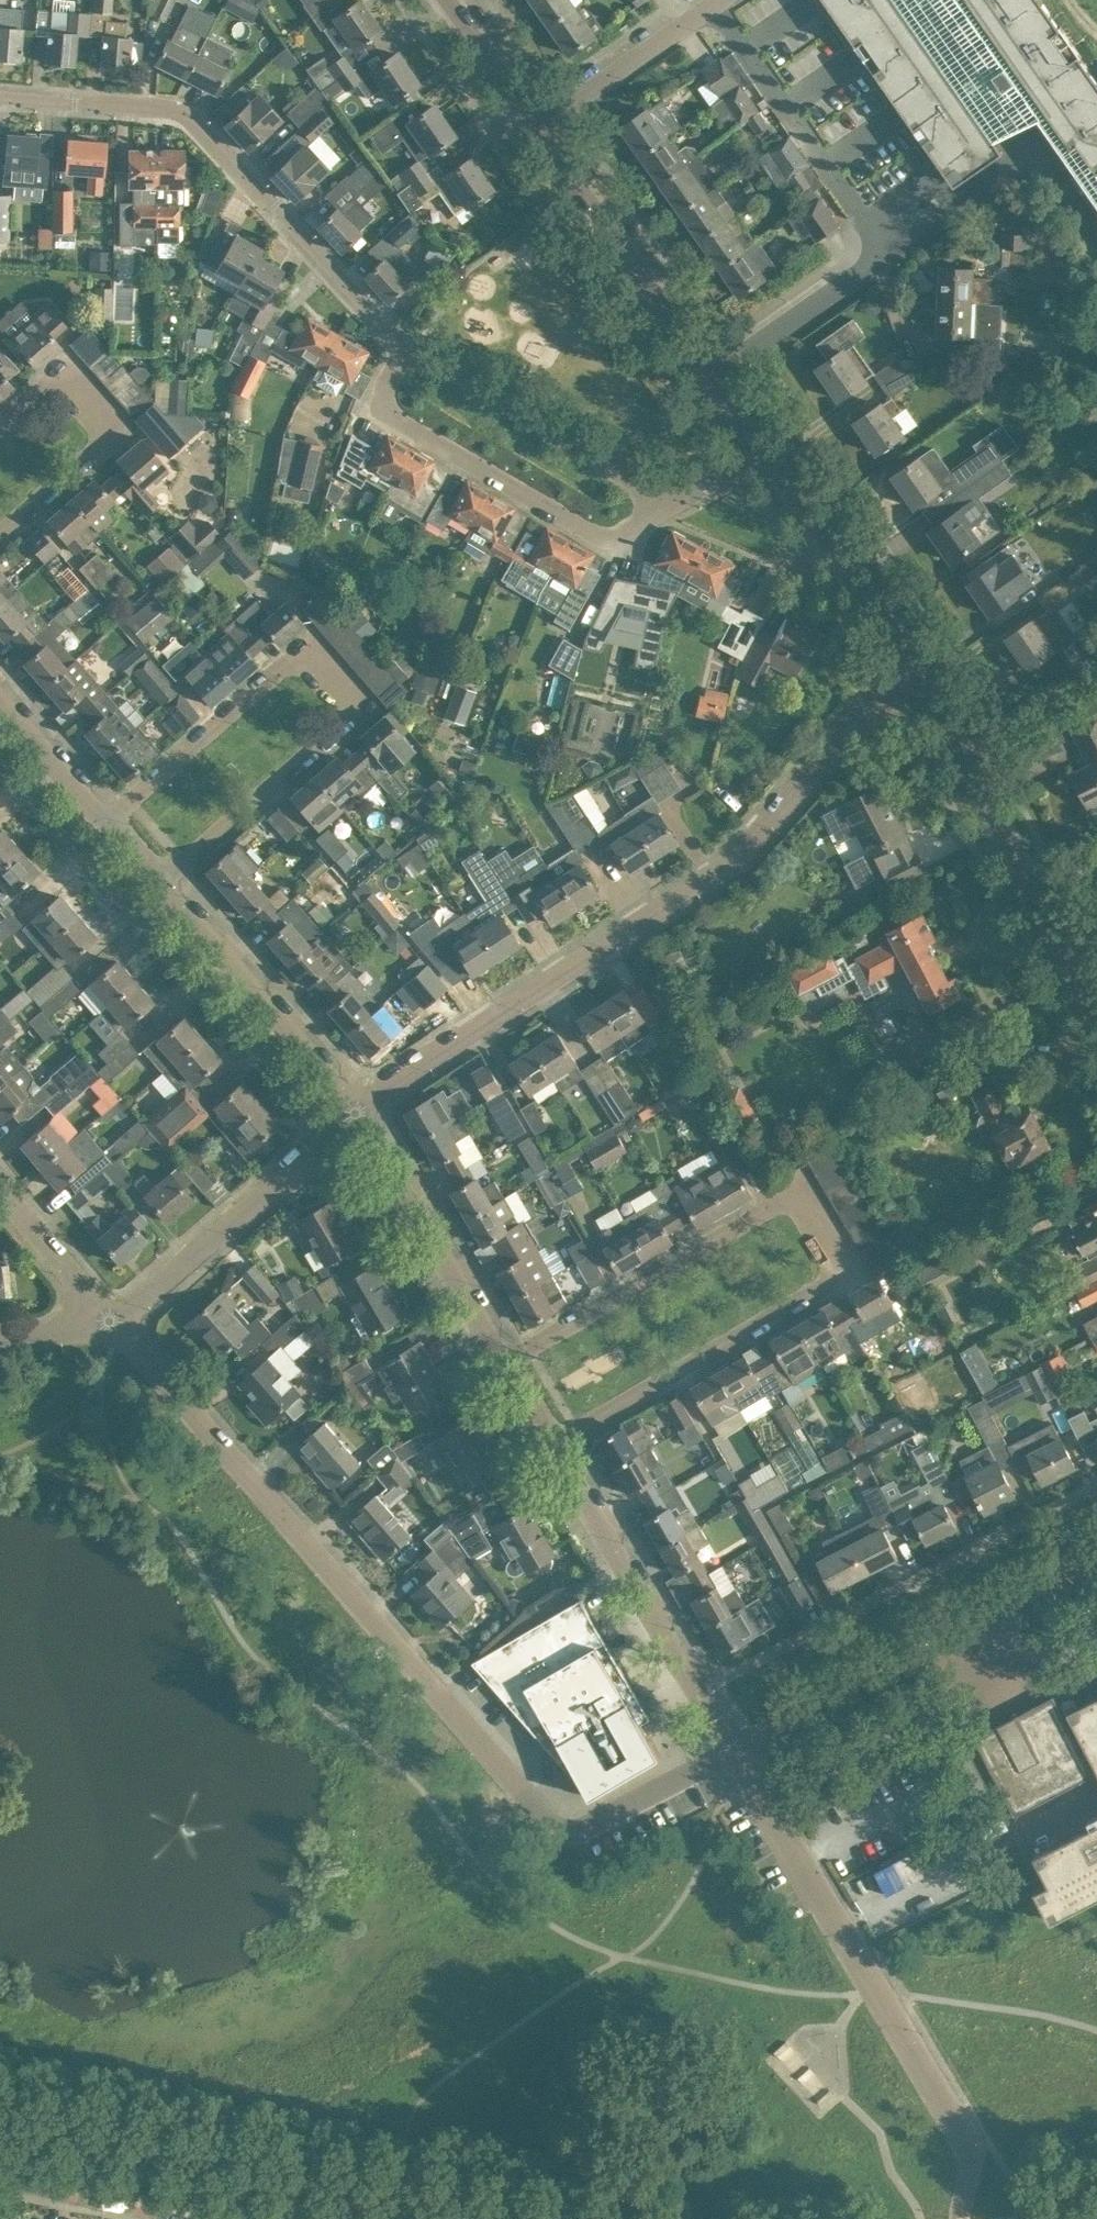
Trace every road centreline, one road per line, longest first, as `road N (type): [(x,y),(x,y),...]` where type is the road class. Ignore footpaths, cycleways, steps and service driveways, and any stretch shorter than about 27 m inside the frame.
road 1 (residential): [(730,1754),(582,1822),(550,1822),(109,1322)]
road 2 (residential): [(557,1441),(836,1276),(823,1224),(798,1202),(768,1202),(506,1355)]
road 3 (residential): [(357,1106),(732,865),(907,670)]
road 4 (residential): [(160,884),(346,714),(346,691),(331,664),(304,651),(275,661),(104,817)]
road 5 (residential): [(959,2218),(969,2145),(730,1754)]
road 6 (residential): [(712,375),(876,263),(876,242),(713,1)]
road 7 (residential): [(409,348),(191,120),(173,109),(0,93)]
road 8 (residential): [(730,1754),(1096,1563)]
road 9 (tertiary): [(907,670),(1096,1025)]
road 10 (residential): [(409,348),(382,392),(392,416),(600,535),(618,535),(674,502)]
road 11 (residential): [(730,1754),(557,1441)]
road 12 (residential): [(109,1322),(146,1298),(357,1106)]
road 13 (residential): [(674,502),(409,348)]
road 14 (tertiary): [(540,127),(712,375)]
road 15 (residential): [(357,1106),(160,884)]
road 16 (residential): [(506,1355),(357,1106)]
road 17 (residential): [(0,528),(90,454),(101,423),(97,396),(66,380),(32,389),(0,416)]
road 18 (tertiary): [(764,454),(907,670)]
road 19 (unclassified): [(227,2218),(0,2172)]
road 20 (residential): [(540,127),(713,1)]
road 21 (residential): [(109,1322),(0,1196)]
road 22 (residential): [(104,817),(0,693)]
road 23 (tertiary): [(451,0),(540,127)]

